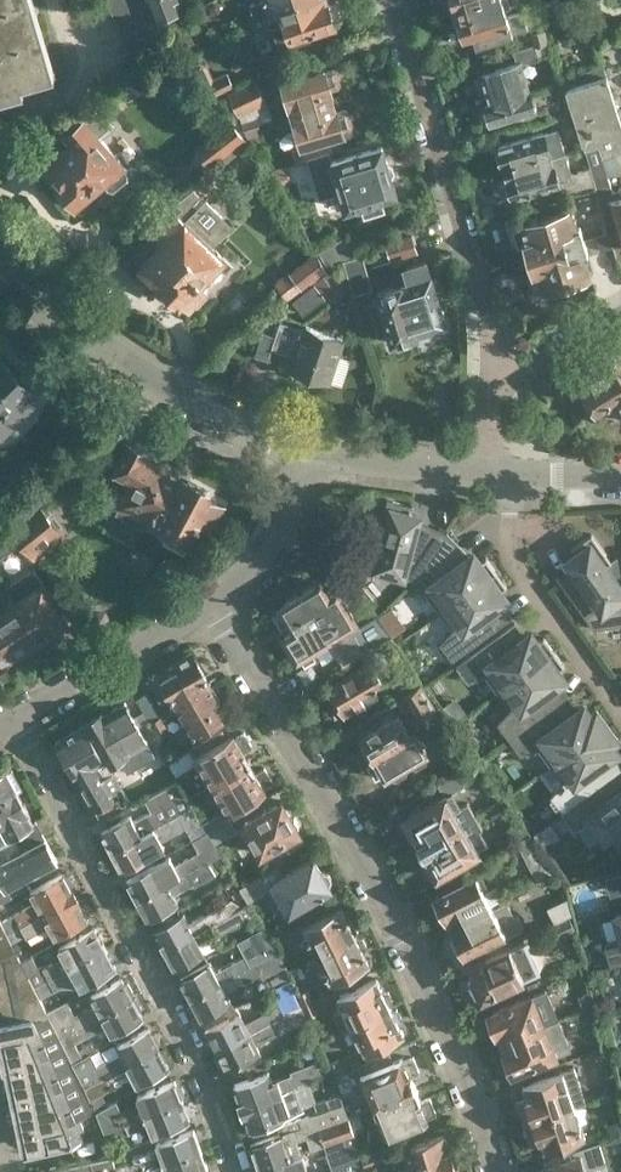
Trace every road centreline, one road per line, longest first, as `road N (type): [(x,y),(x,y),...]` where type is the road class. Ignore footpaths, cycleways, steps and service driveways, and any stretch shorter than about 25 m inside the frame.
road 1 (residential): [(496,1171),(414,957),(213,601)]
road 2 (residential): [(234,1171),(197,1070),(16,718)]
road 3 (residential): [(390,0),(499,377)]
road 4 (tertiary): [(317,450),(171,377),(76,314),(0,239)]
road 5 (residential): [(620,707),(527,576),(514,545),(517,477)]
road 6 (residential): [(16,718),(213,601)]
road 7 (residential): [(213,601),(276,527),(317,450)]
road 8 (tertiary): [(473,471),(317,450)]
road 9 (residential): [(499,377),(534,366),(620,313)]

